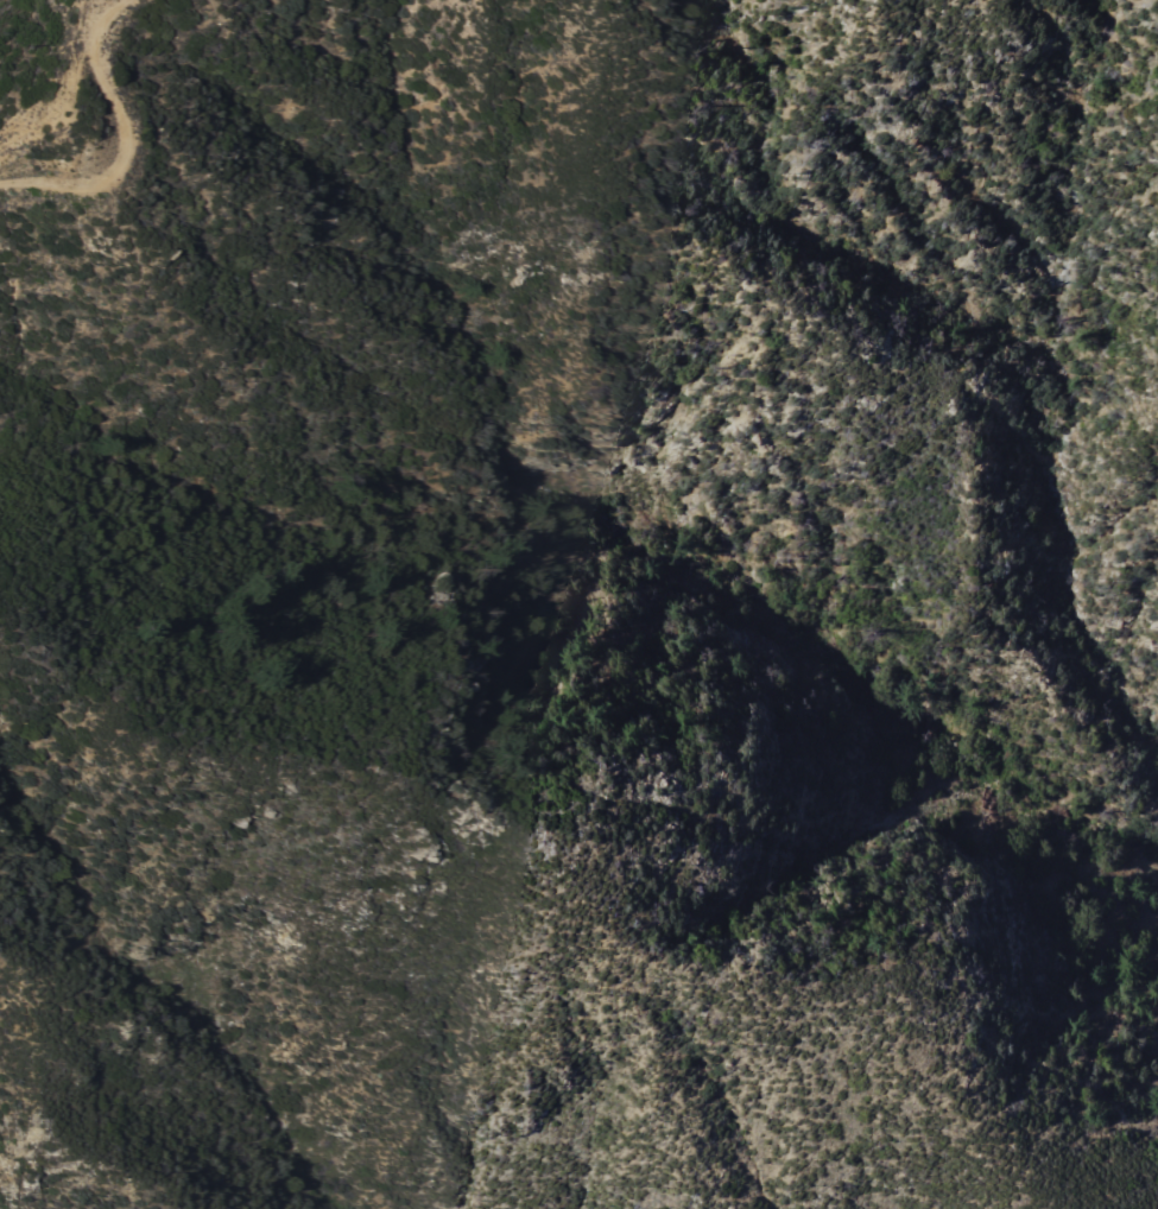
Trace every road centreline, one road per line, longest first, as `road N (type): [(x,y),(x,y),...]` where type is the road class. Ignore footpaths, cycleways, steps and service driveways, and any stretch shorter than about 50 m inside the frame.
road 1 (track): [(0,178),(101,179),(120,159),(134,128),(101,37),(122,0)]

